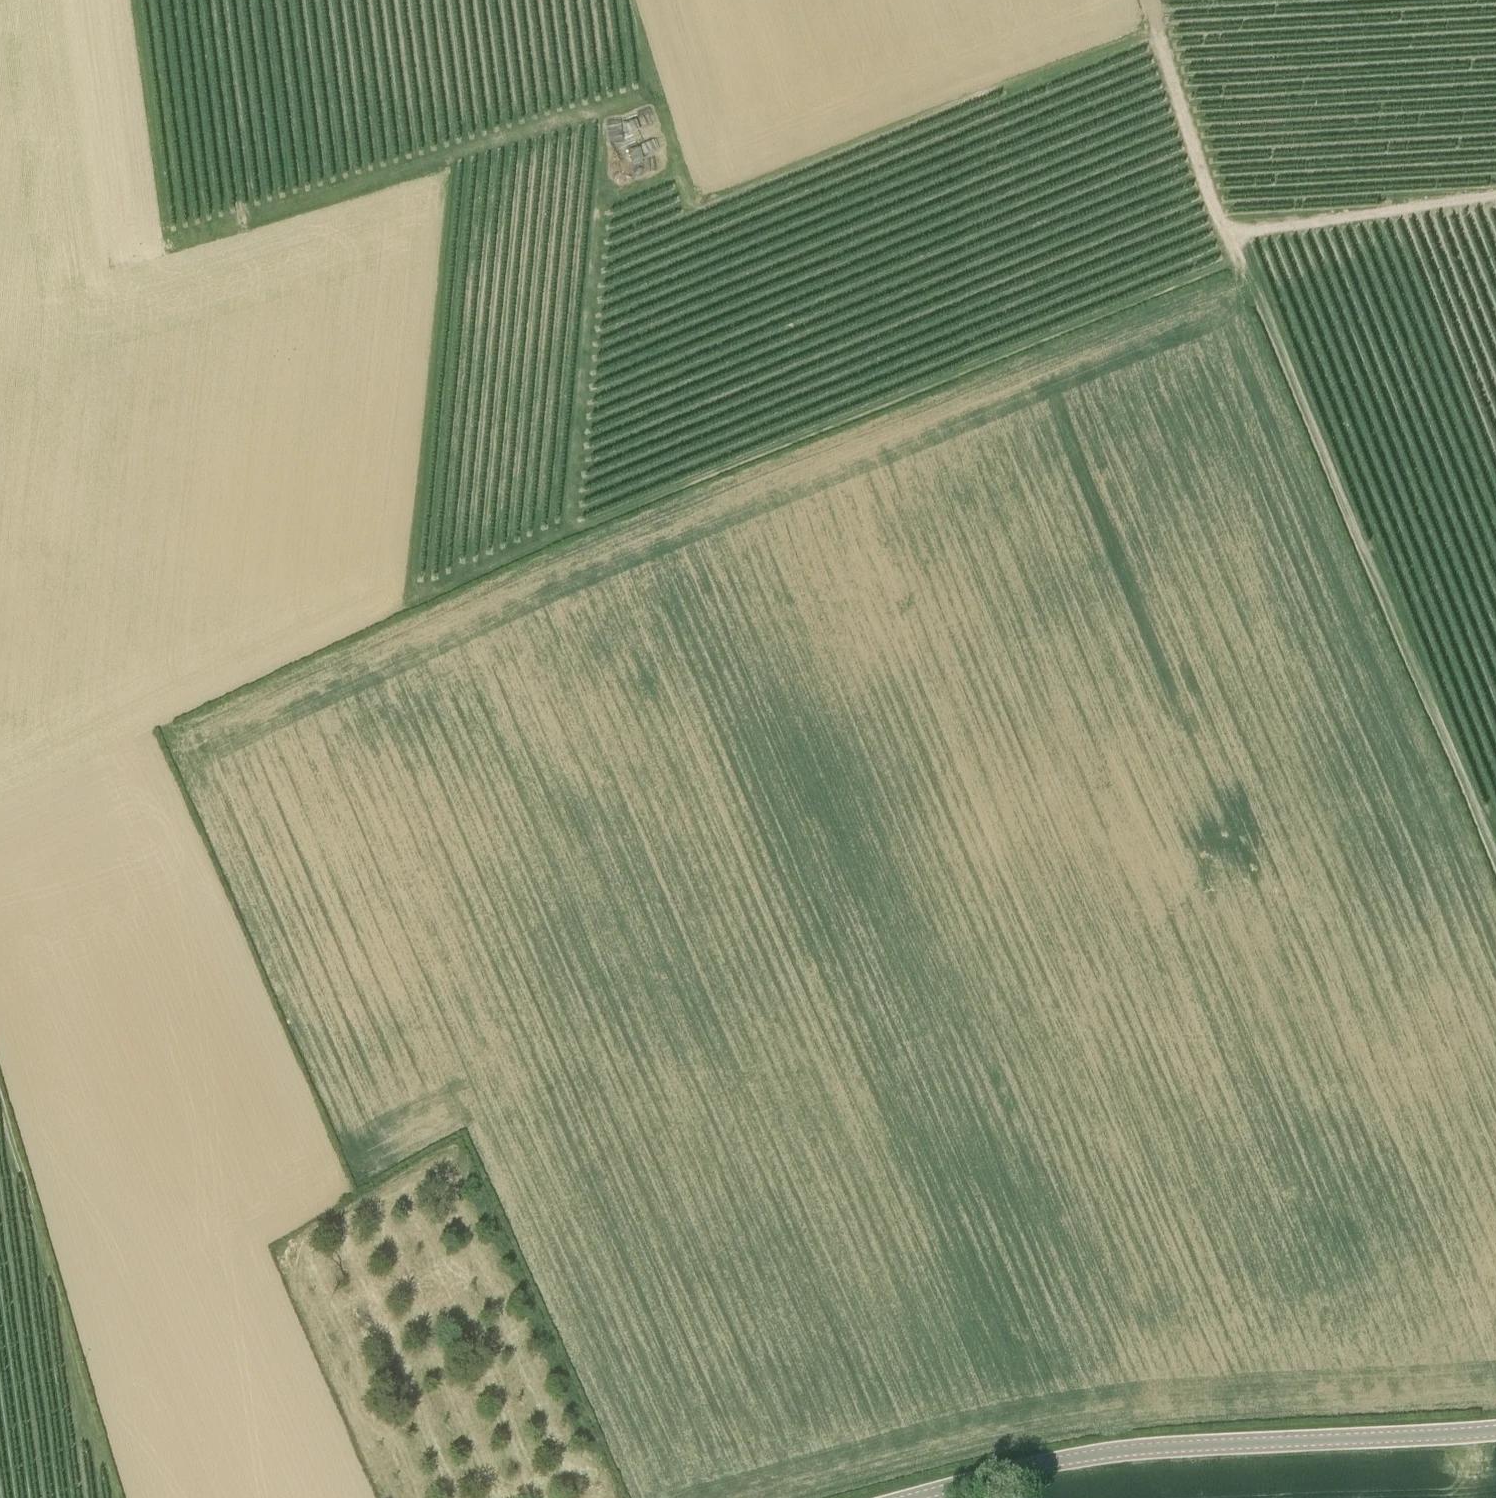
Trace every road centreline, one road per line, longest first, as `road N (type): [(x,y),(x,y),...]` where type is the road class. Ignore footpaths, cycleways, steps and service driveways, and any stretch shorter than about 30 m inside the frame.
road 1 (tertiary): [(909,1497),(1123,1450),(1495,1430)]
road 2 (track): [(1495,195),(1224,234),(1144,0)]

